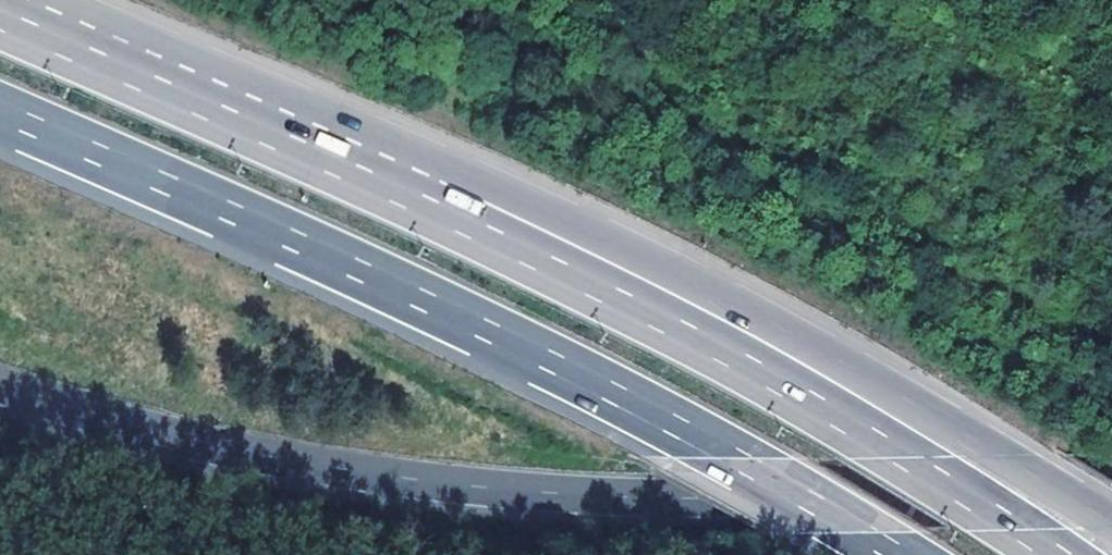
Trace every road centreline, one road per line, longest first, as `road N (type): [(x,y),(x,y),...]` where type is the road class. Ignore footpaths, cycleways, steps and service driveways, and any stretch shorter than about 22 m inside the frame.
road 1 (motorway): [(0,395),(232,457),(464,489),(643,499),(1111,497)]
road 2 (motorway): [(0,118),(561,371),(757,473),(886,554)]
road 3 (motorway): [(1111,525),(873,382),(656,266),(539,211),(410,194)]
road 4 (motorway): [(1054,554),(834,412),(410,194)]
road 5 (motorway): [(410,194),(0,19)]

